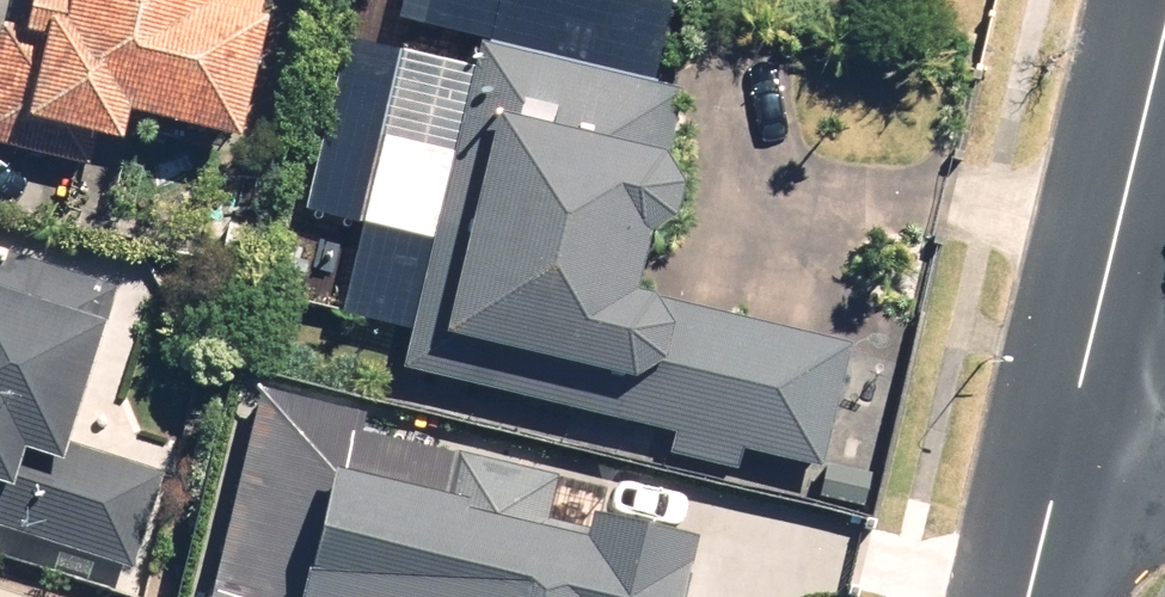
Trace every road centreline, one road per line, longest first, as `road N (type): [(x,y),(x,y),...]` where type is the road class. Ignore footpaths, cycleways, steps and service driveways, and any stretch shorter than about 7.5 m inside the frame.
road 1 (residential): [(1164,48),(1076,436)]
road 2 (residential): [(1076,436),(1041,596)]

